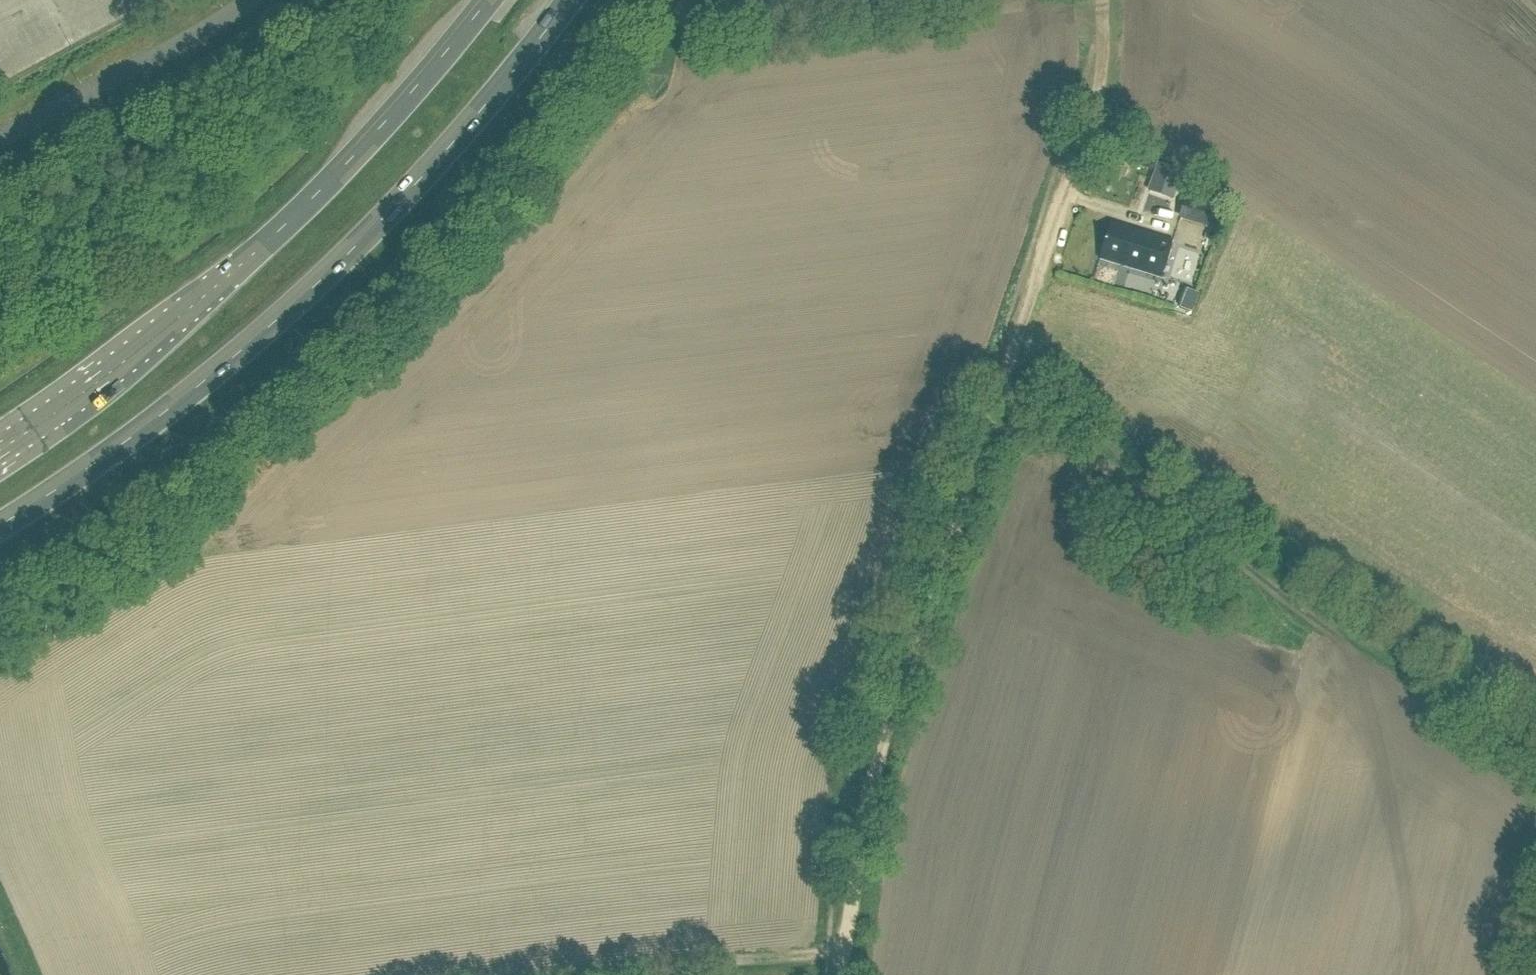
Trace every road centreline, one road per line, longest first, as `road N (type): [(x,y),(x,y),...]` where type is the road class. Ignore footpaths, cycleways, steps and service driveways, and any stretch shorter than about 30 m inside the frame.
road 1 (track): [(1105,29),(1092,124),(868,794),(847,953)]
road 2 (primary): [(0,527),(165,414),(294,309),(393,212),(569,0)]
road 3 (primary): [(488,0),(381,128),(275,235),(143,349),(0,450)]
road 4 (track): [(997,404),(1535,752)]
road 5 (unclassified): [(0,137),(251,0)]
road 6 (track): [(577,974),(847,953)]

